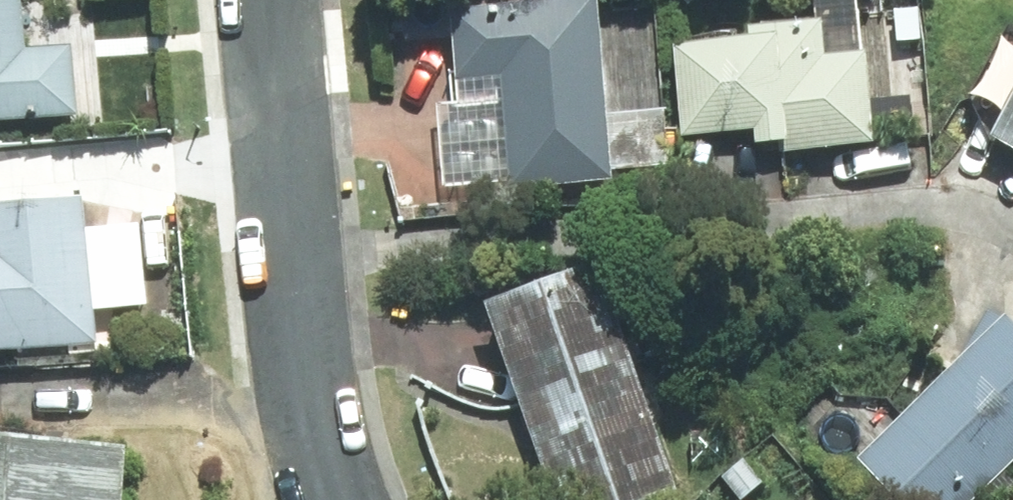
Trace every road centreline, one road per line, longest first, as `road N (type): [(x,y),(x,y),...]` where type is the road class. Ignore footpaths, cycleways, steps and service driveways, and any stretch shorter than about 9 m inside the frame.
road 1 (residential): [(340,499),(300,333),(270,0)]

